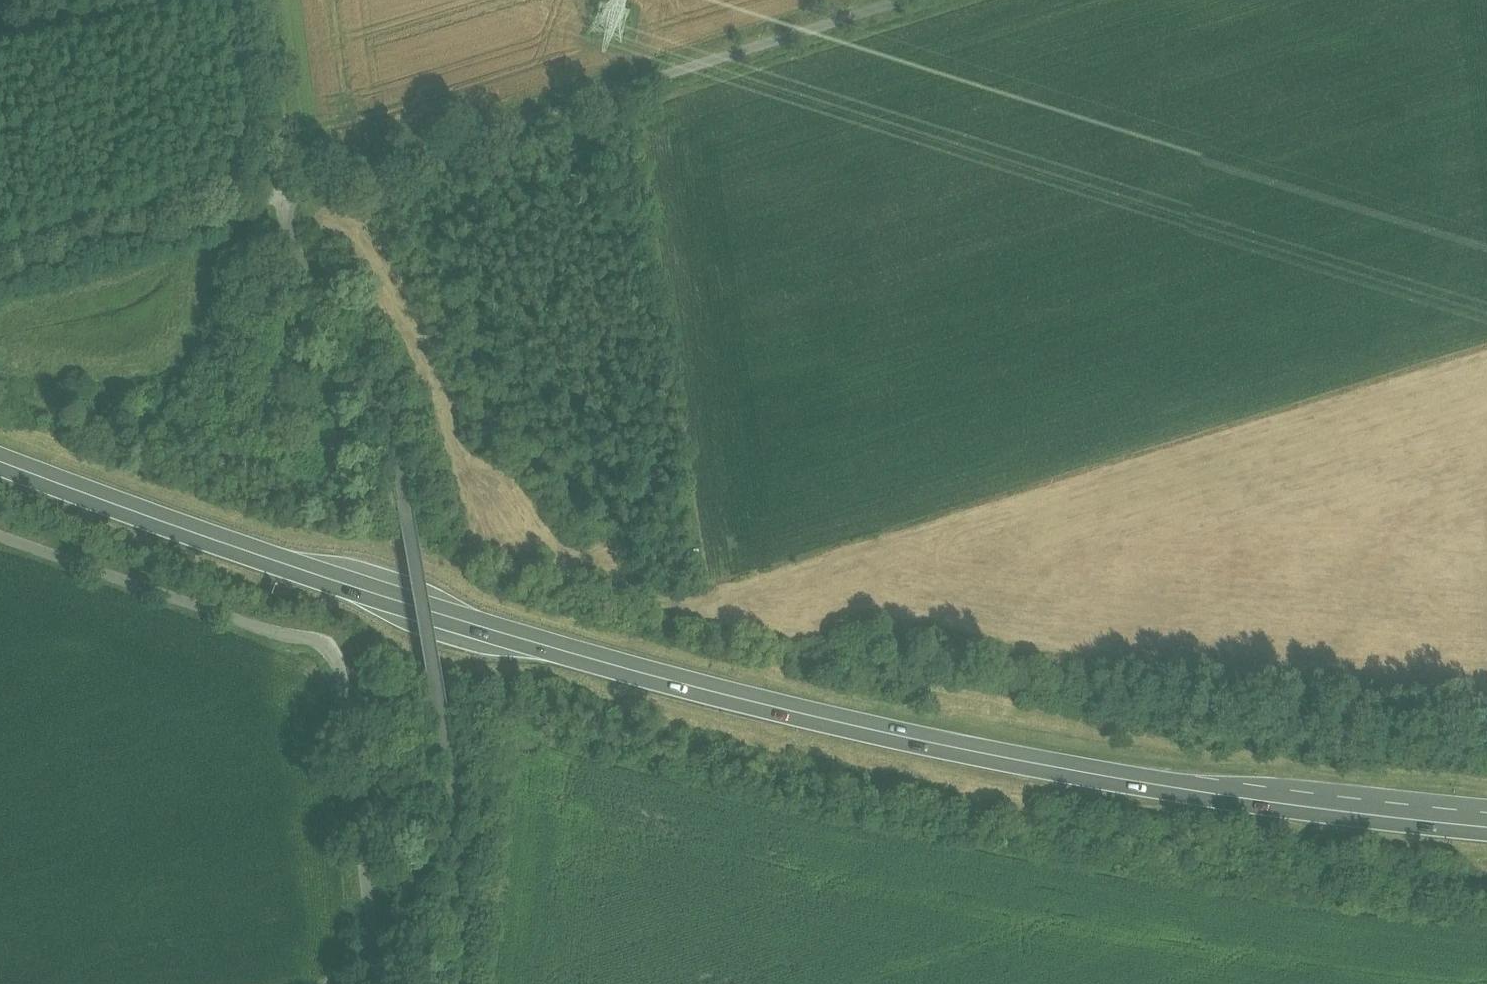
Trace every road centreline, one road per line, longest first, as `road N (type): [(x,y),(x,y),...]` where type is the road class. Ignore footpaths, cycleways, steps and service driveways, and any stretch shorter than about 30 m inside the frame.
road 1 (trunk): [(0,461),(451,617),(802,714),(1153,784),(1486,827)]
road 2 (unclassified): [(0,539),(329,649),(340,687),(377,983)]
road 3 (unclassified): [(927,0),(282,200)]
road 4 (track): [(253,0),(282,200)]

